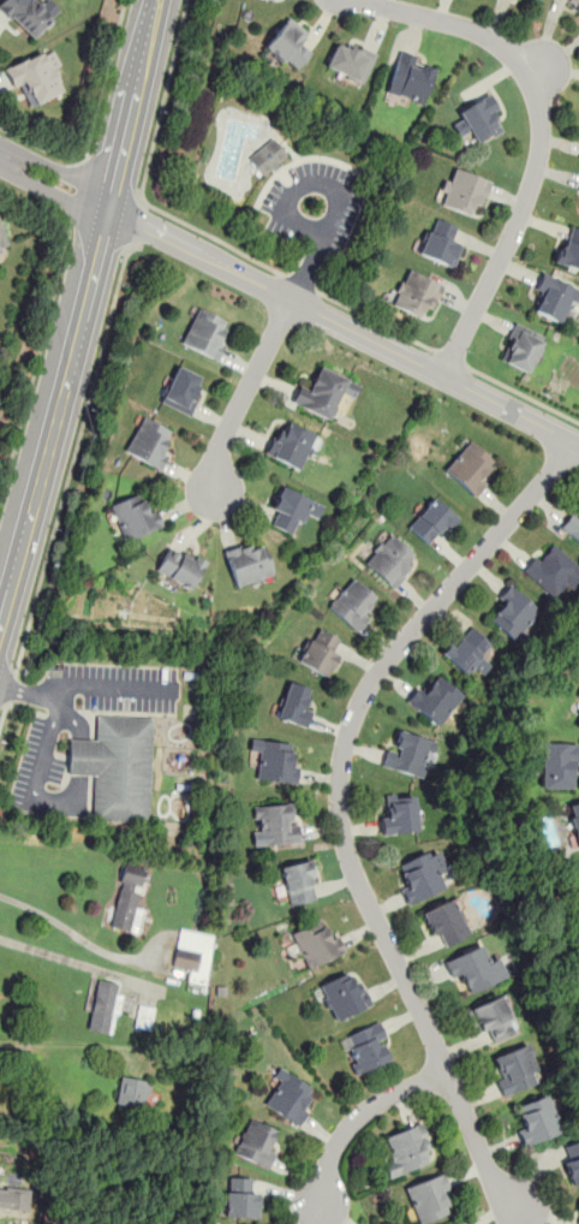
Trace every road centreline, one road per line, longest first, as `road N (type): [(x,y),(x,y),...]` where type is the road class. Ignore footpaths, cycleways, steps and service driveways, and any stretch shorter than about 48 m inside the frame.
road 1 (residential): [(571,438),(370,683),(339,778),(340,825),(357,880),(494,1183),(527,1212)]
road 2 (secondary): [(0,608),(154,0)]
road 3 (residential): [(106,204),(578,442)]
road 4 (residential): [(443,373),(530,190),(541,111),(529,76),(493,38),(367,0)]
road 5 (residential): [(292,298),(215,453),(214,504)]
road 6 (residential): [(446,1069),(351,1122),(333,1152),(320,1207)]

